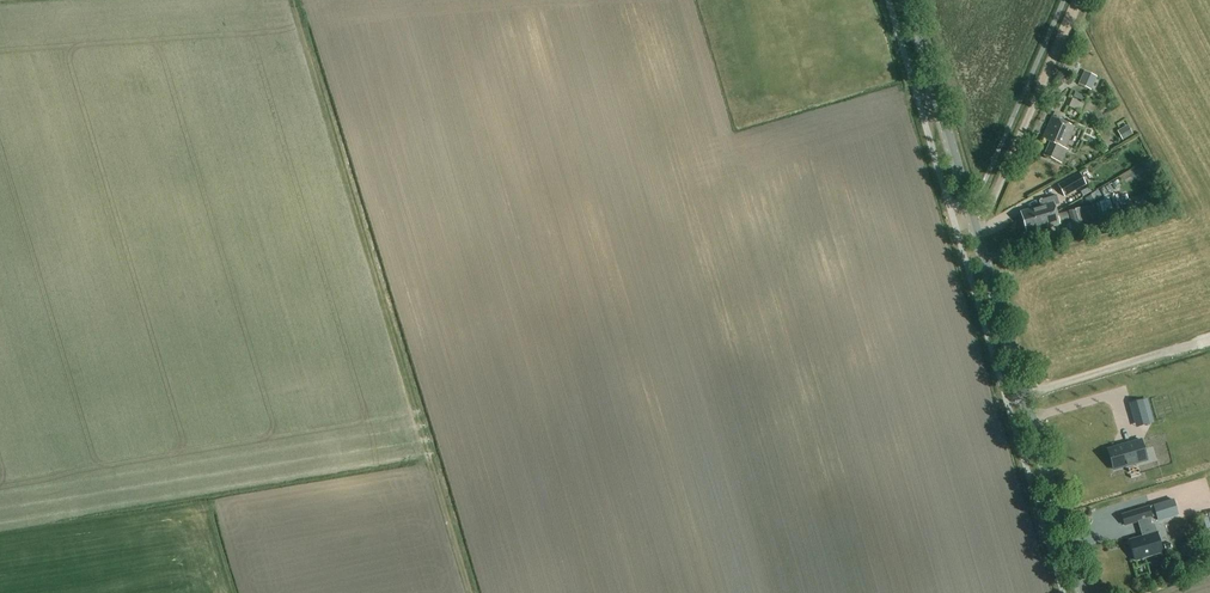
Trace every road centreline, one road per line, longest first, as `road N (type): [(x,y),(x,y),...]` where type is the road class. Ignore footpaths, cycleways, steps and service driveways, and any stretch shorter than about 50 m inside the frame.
road 1 (track): [(471,592),(292,0)]
road 2 (tertiary): [(1083,592),(907,0)]
road 3 (track): [(973,220),(988,211),(1080,0)]

